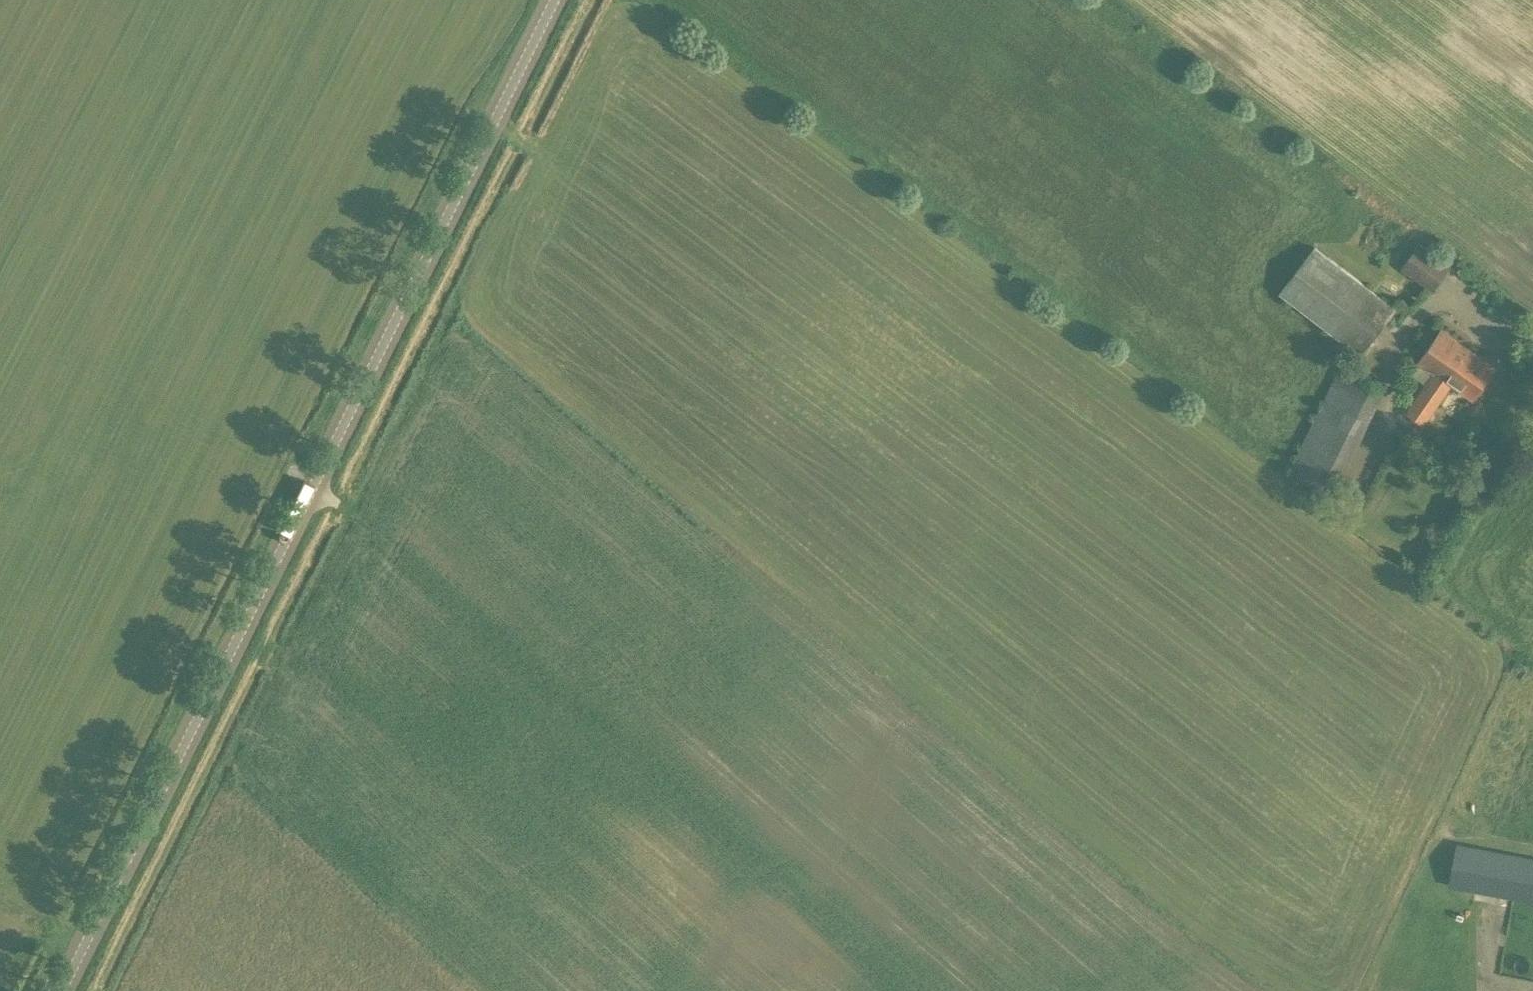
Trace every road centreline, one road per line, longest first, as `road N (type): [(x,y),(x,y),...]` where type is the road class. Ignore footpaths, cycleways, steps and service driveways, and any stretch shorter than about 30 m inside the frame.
road 1 (unclassified): [(61,990),(555,0)]

